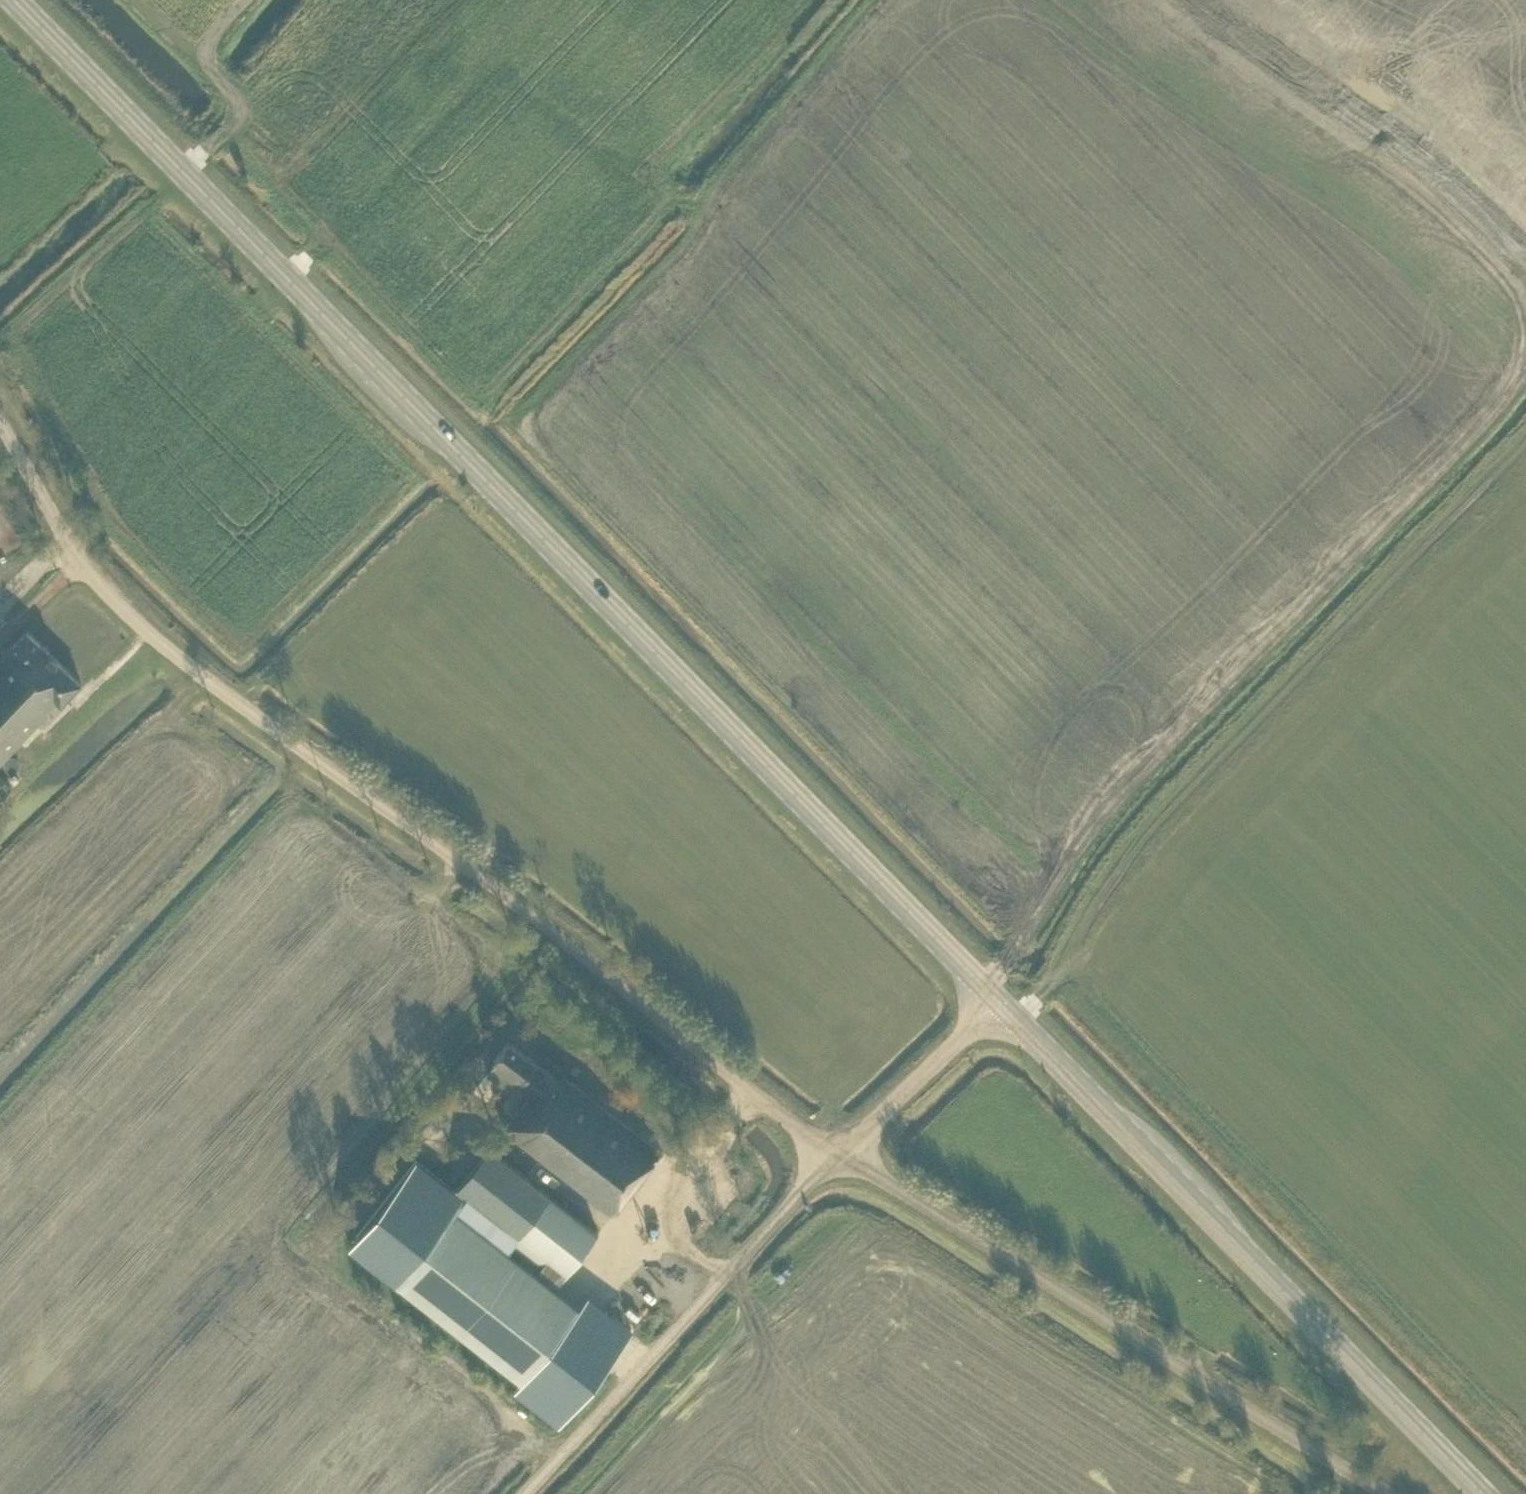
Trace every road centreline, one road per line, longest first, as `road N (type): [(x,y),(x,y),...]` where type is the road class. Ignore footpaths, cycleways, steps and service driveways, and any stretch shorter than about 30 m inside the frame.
road 1 (primary): [(998,997),(16,0)]
road 2 (unclassified): [(835,1155),(145,629),(94,579),(0,419)]
road 3 (primary): [(1483,1493),(998,997)]
road 4 (unclassified): [(1391,1493),(835,1155)]
road 5 (unclassified): [(527,1493),(835,1155)]
road 6 (unclassified): [(835,1155),(998,997)]

